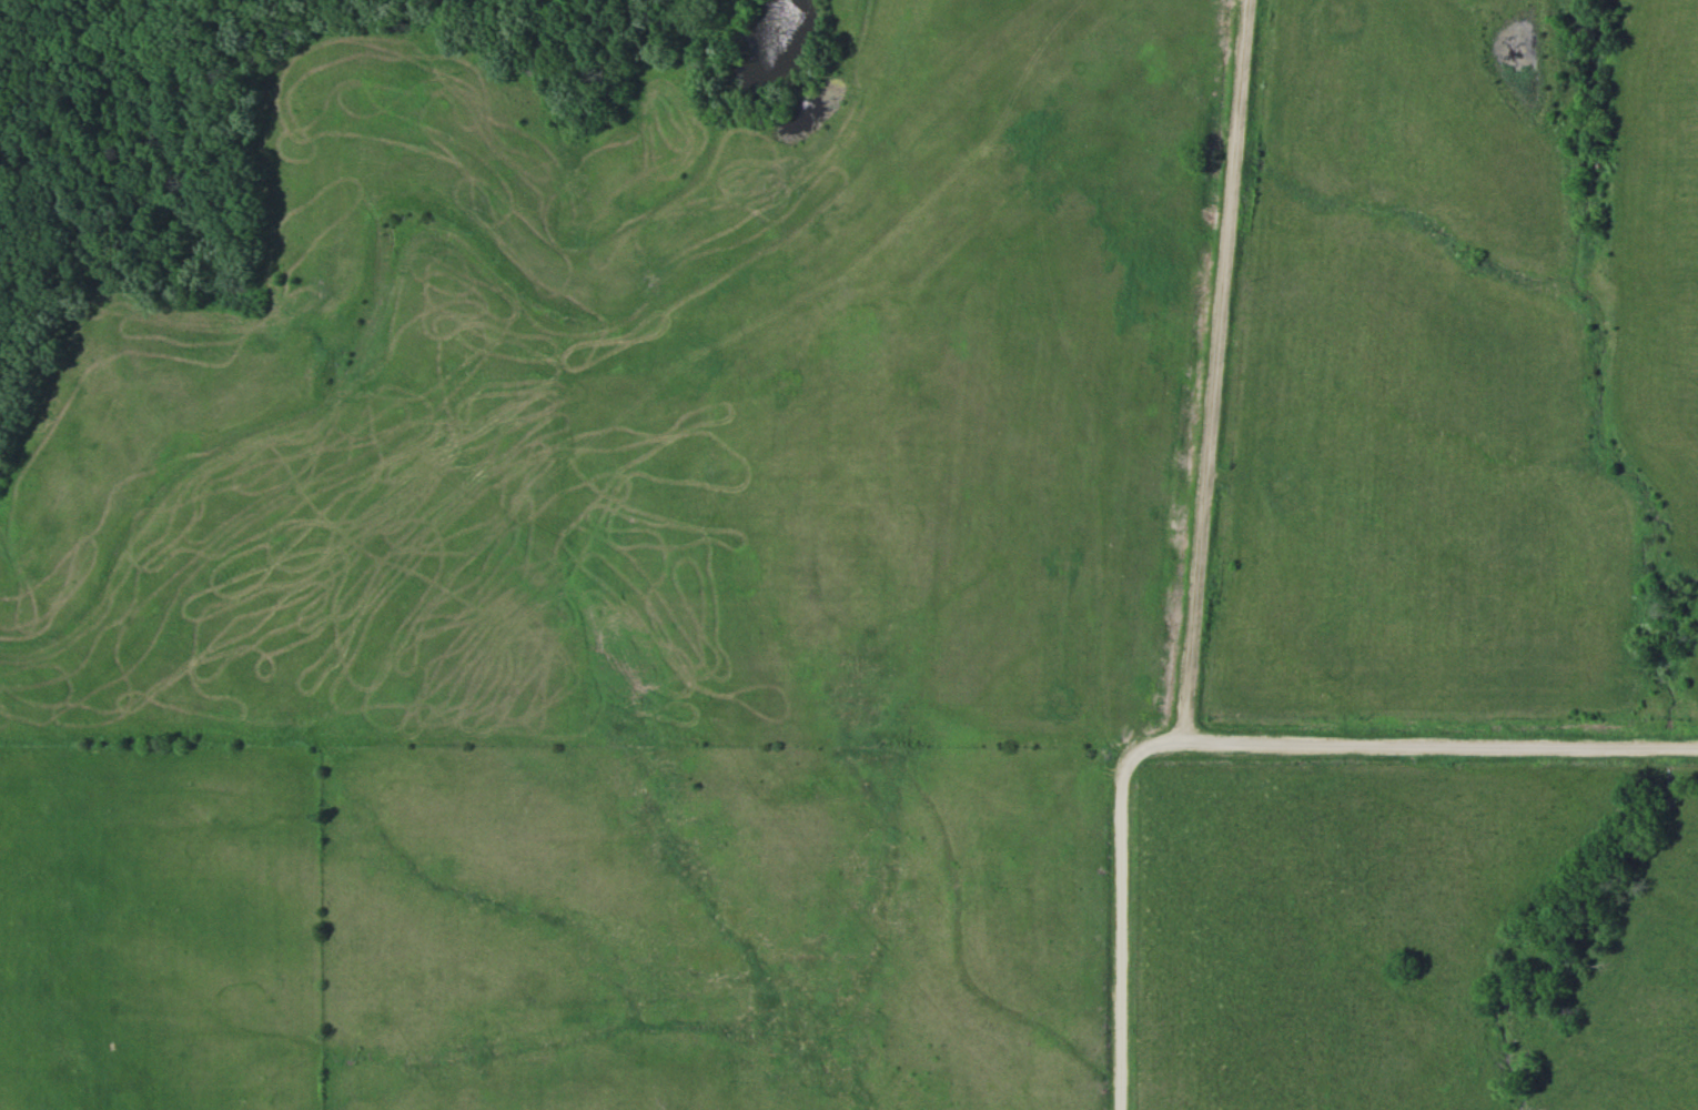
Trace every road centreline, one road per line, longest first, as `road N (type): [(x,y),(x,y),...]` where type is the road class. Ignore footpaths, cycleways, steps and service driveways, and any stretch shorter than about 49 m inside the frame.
road 1 (residential): [(1204,740),(1194,677),(1249,0)]
road 2 (residential): [(1697,746),(1316,745)]
road 3 (residential): [(1123,1109),(1130,784),(1154,751)]

